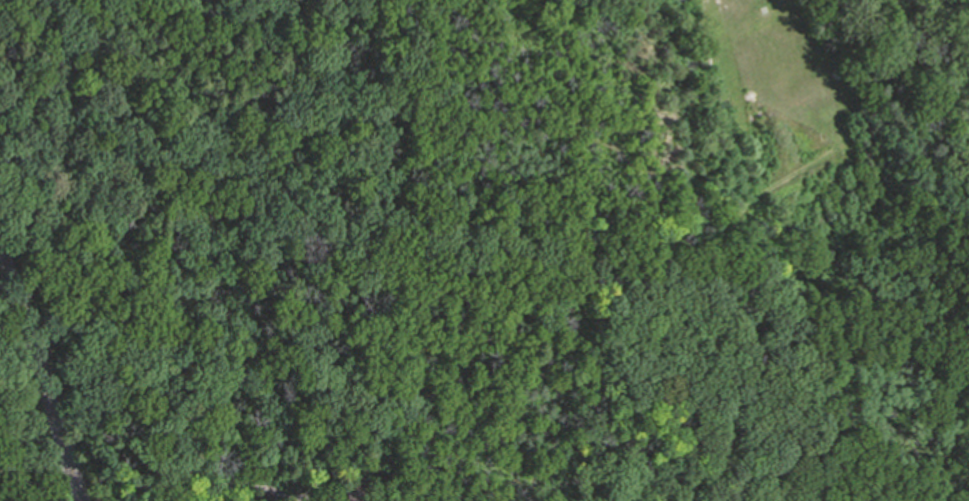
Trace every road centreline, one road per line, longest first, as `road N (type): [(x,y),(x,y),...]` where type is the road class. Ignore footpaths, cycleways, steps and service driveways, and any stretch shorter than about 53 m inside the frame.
road 1 (tertiary): [(76,500),(0,257)]

